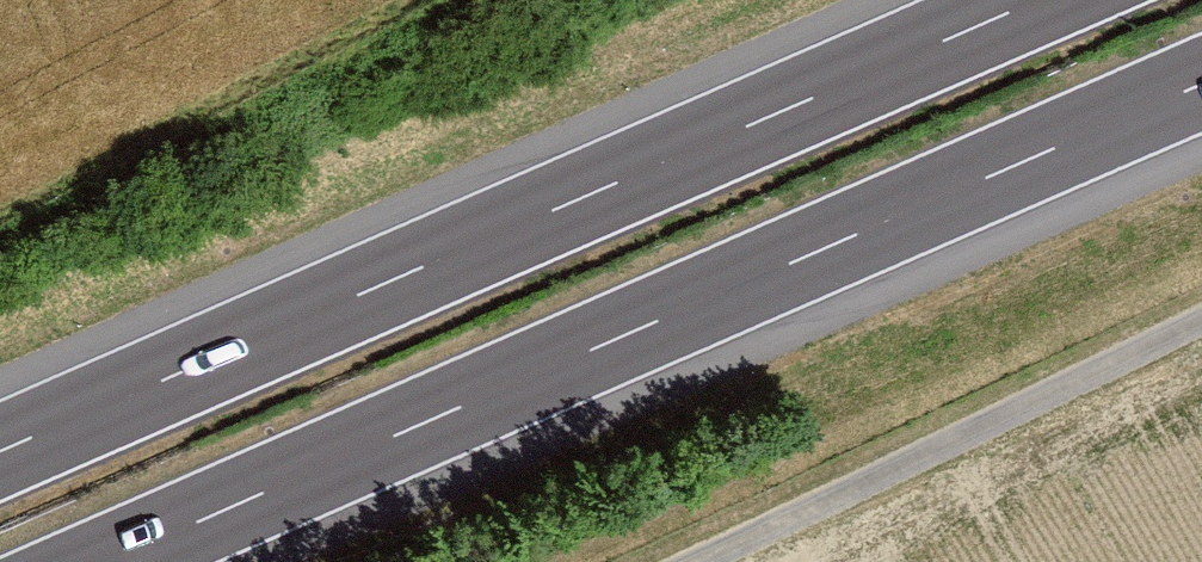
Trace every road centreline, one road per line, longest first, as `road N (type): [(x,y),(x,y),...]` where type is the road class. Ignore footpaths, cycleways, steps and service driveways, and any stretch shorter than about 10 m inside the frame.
road 1 (motorway): [(109,561),(1201,87)]
road 2 (motorway): [(1036,0),(0,452)]

